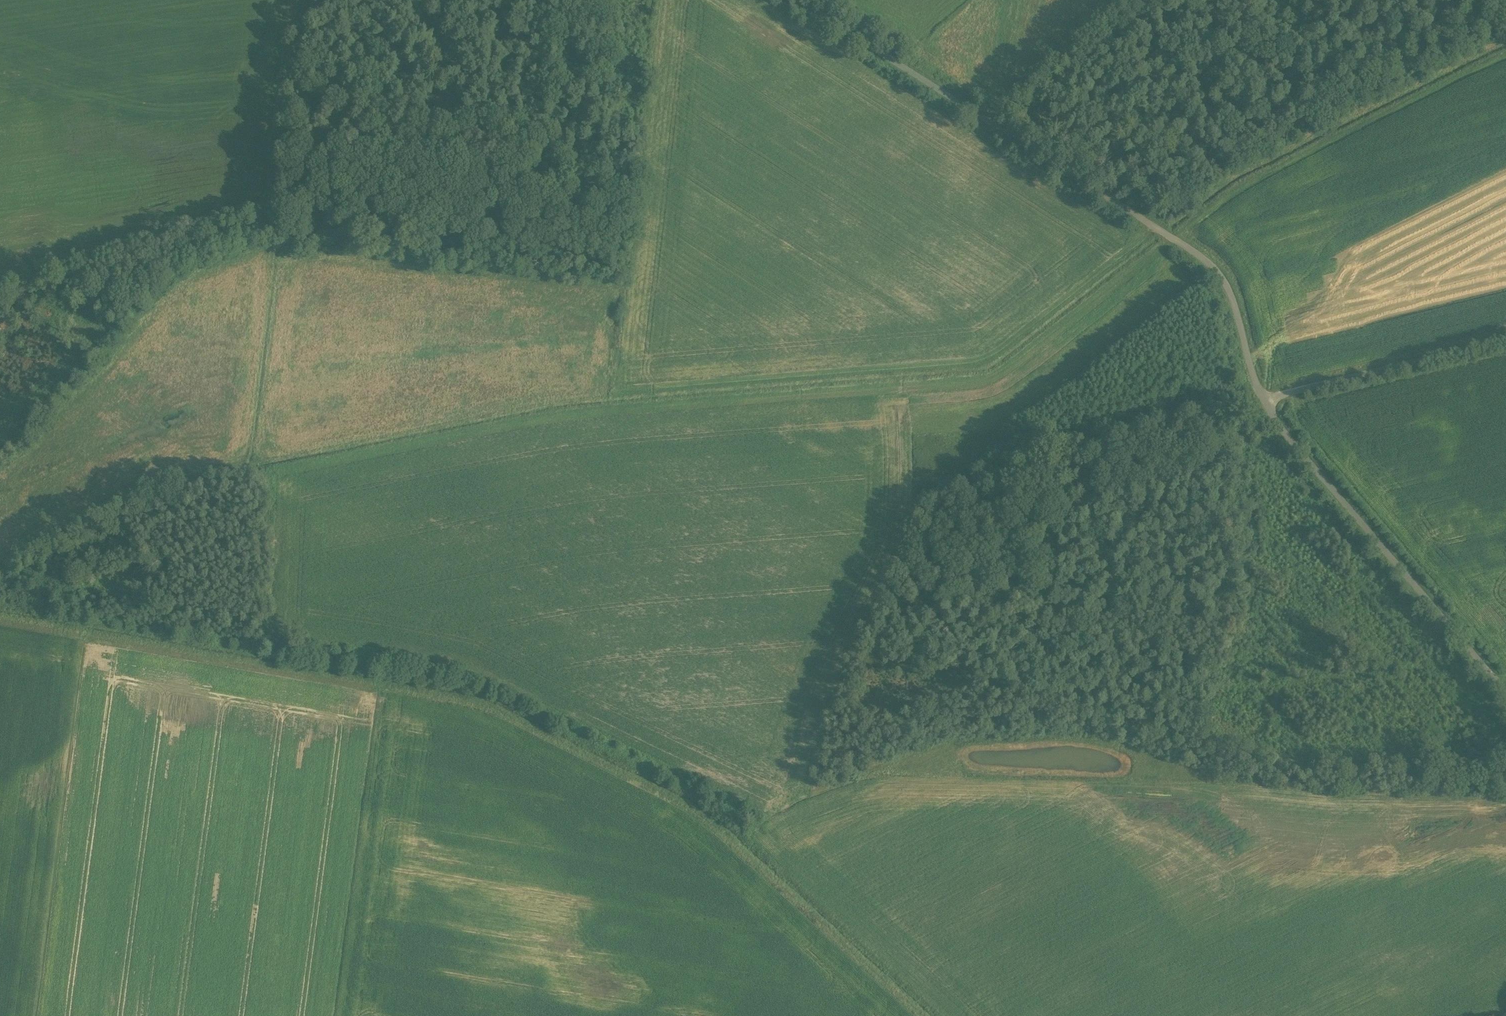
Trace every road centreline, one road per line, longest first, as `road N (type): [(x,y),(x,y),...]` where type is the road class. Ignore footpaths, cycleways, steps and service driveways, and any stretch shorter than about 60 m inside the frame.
road 1 (unclassified): [(1262,394),(1222,272),(1200,250),(804,0)]
road 2 (unclassified): [(1505,694),(1290,438),(1262,394)]
road 3 (unclassified): [(1505,335),(1262,394)]

